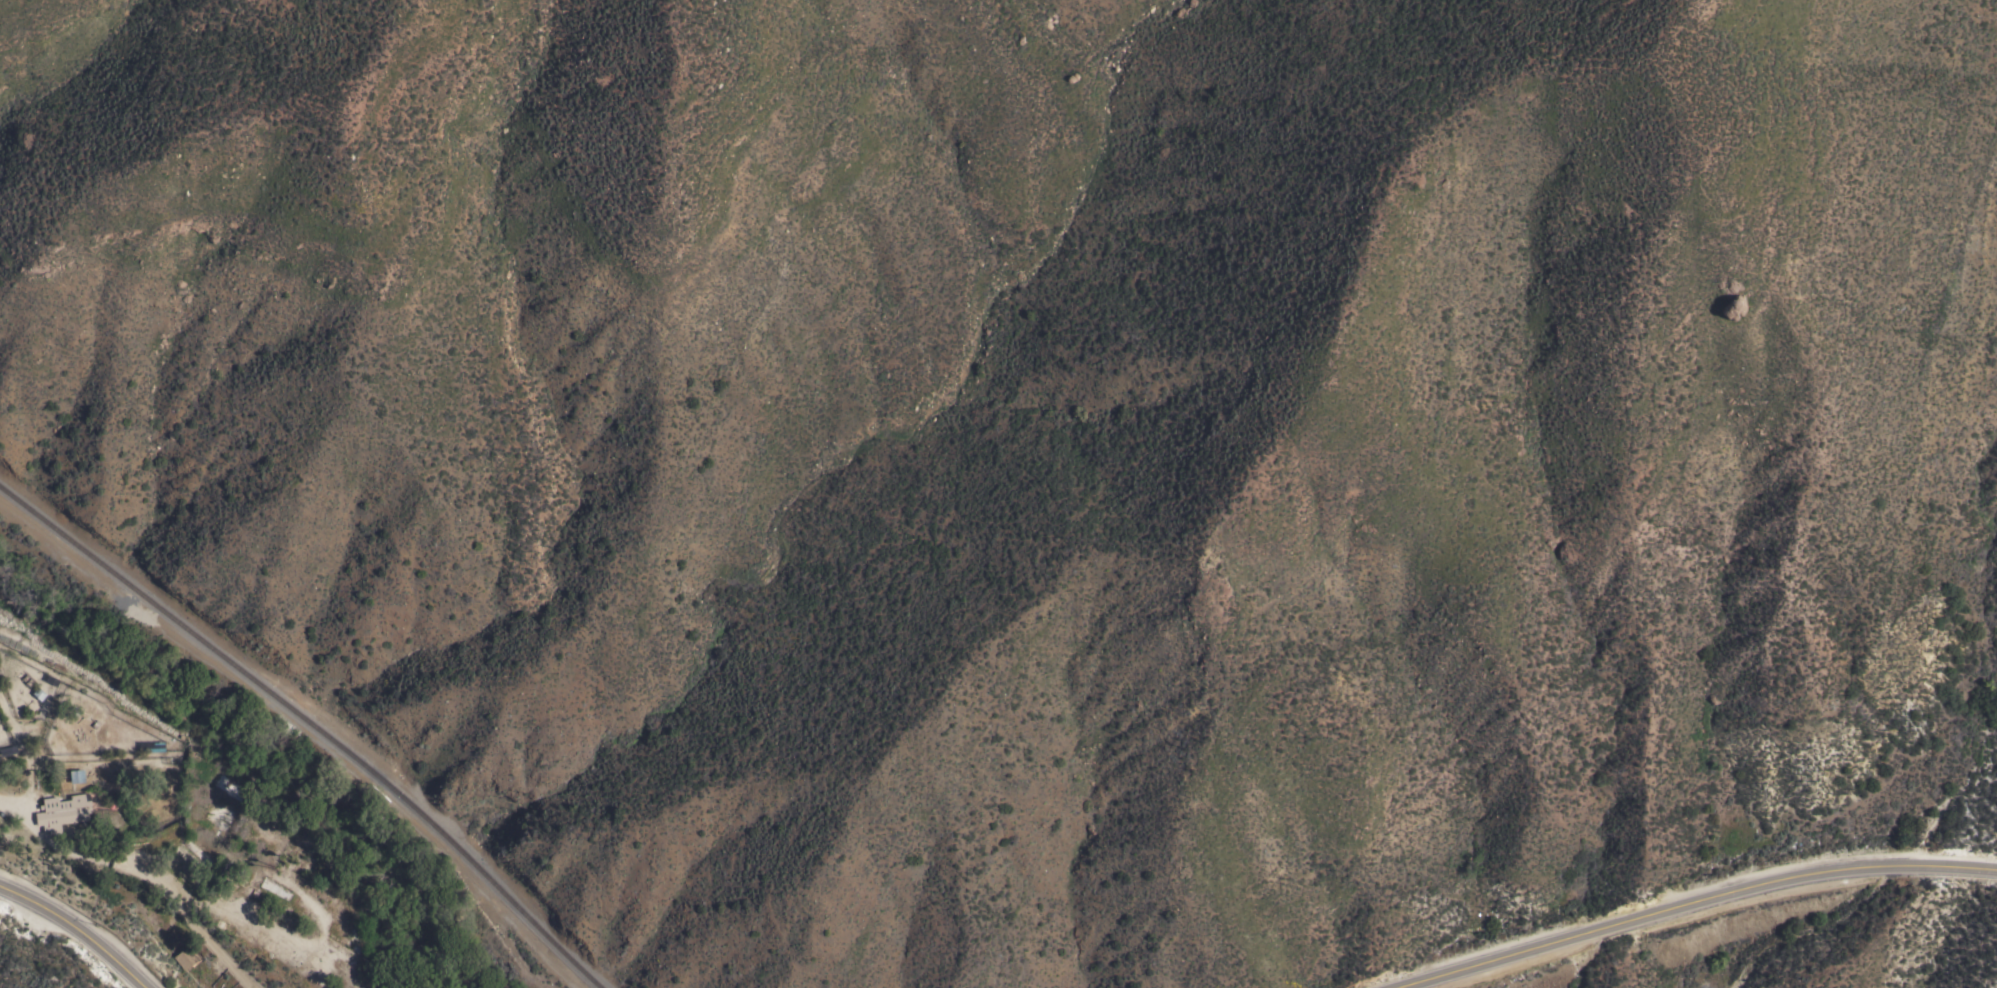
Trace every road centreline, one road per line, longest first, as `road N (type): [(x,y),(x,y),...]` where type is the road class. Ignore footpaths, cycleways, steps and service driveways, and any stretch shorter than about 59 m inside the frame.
road 1 (secondary): [(1404,987),(1758,883),(1927,865),(1996,871)]
road 2 (secondary): [(0,889),(51,916),(144,987)]

